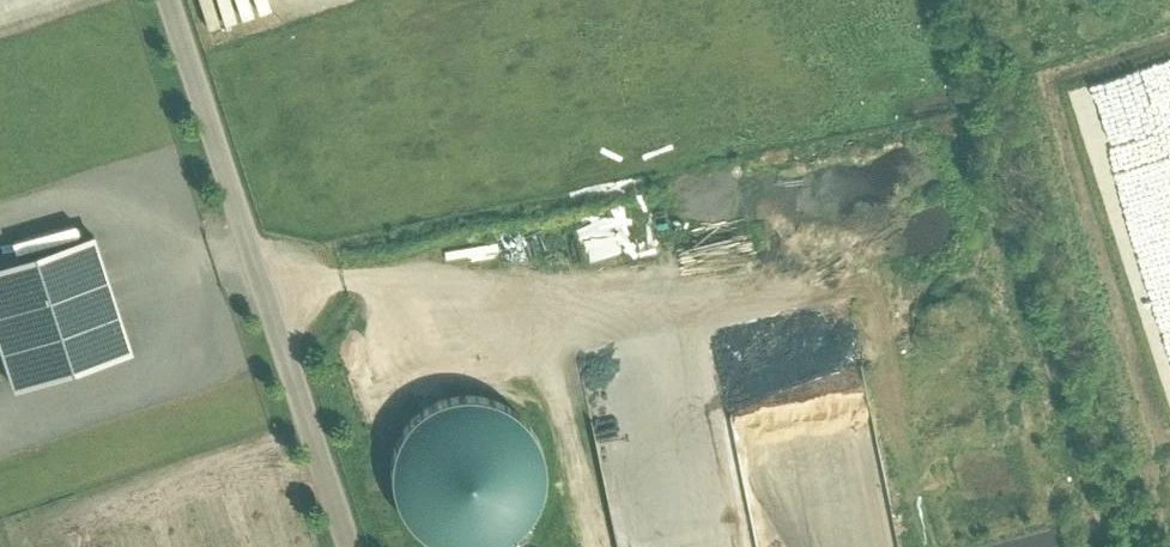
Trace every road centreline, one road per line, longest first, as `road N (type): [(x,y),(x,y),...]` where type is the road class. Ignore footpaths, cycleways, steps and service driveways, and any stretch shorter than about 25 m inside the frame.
road 1 (residential): [(175,0),(352,546)]

